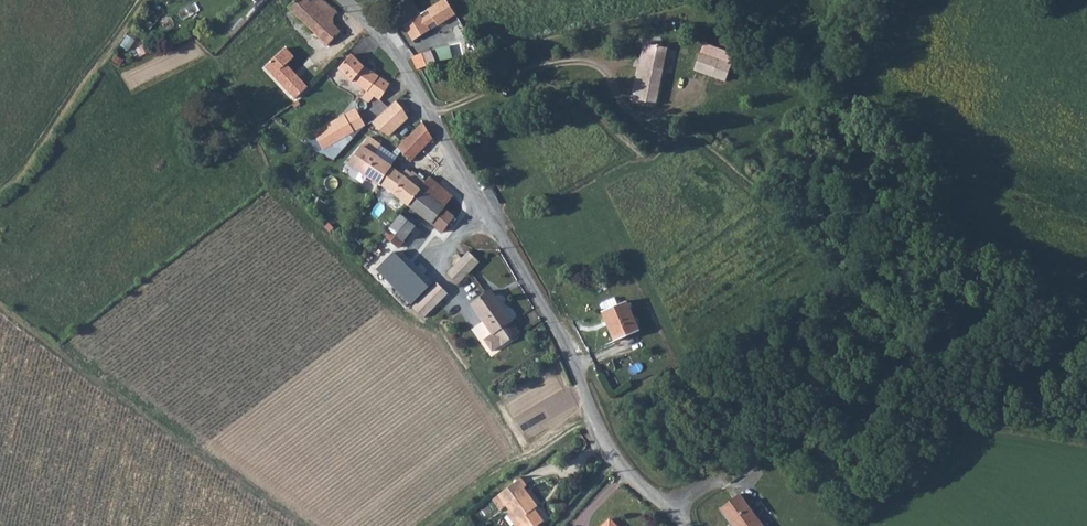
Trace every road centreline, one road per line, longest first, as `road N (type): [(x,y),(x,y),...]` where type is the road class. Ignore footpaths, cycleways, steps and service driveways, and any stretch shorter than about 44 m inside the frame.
road 1 (unclassified): [(355,0),(411,63),(548,307),(632,477),(671,497)]

